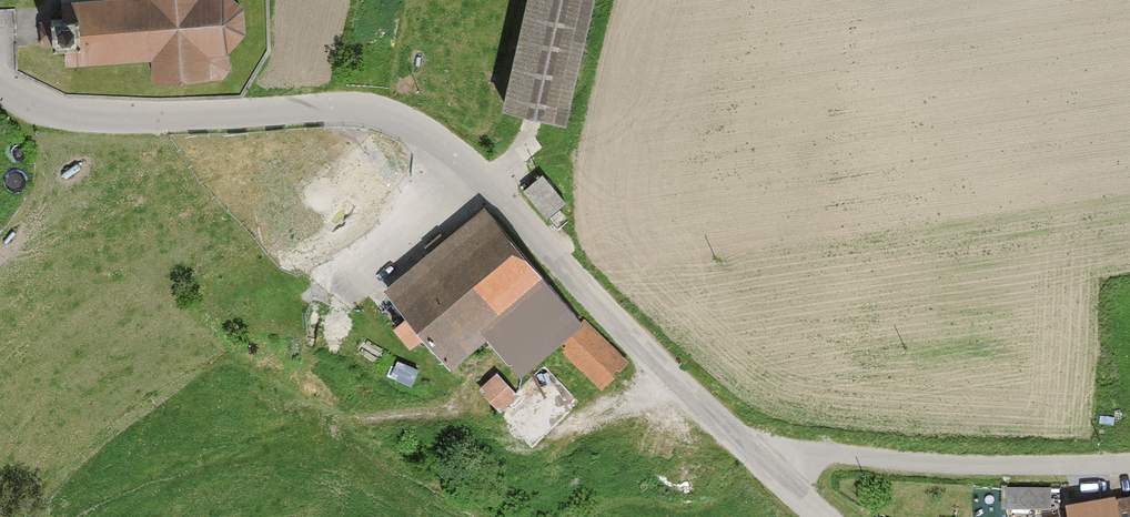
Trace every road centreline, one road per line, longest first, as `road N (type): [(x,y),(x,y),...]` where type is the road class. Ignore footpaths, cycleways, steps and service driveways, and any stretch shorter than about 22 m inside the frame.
road 1 (unclassified): [(767,467),(488,181),(439,140),(387,113),(315,105),(165,119),(79,115),(19,95),(0,80)]
road 2 (residential): [(767,467),(804,451),(957,465),(1129,466)]

